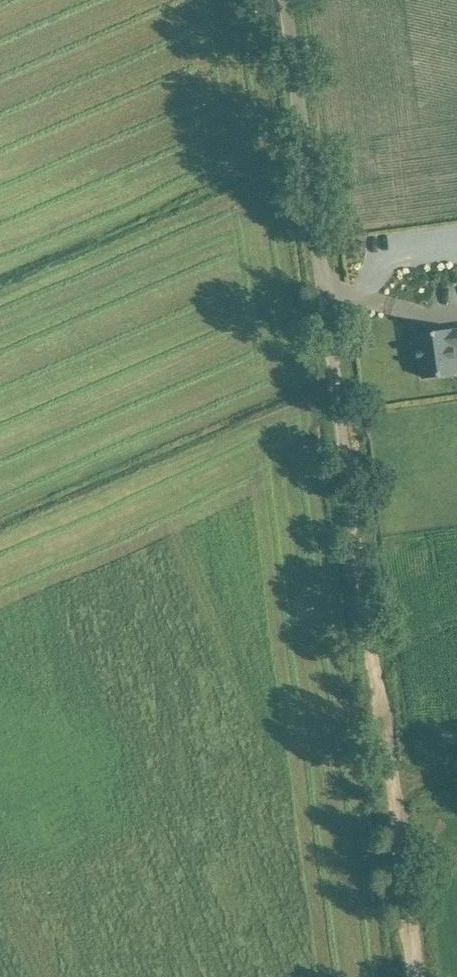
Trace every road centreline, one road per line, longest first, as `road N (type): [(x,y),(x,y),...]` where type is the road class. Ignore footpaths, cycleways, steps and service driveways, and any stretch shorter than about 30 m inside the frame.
road 1 (unclassified): [(372,657),(289,0)]
road 2 (track): [(415,976),(372,657)]

